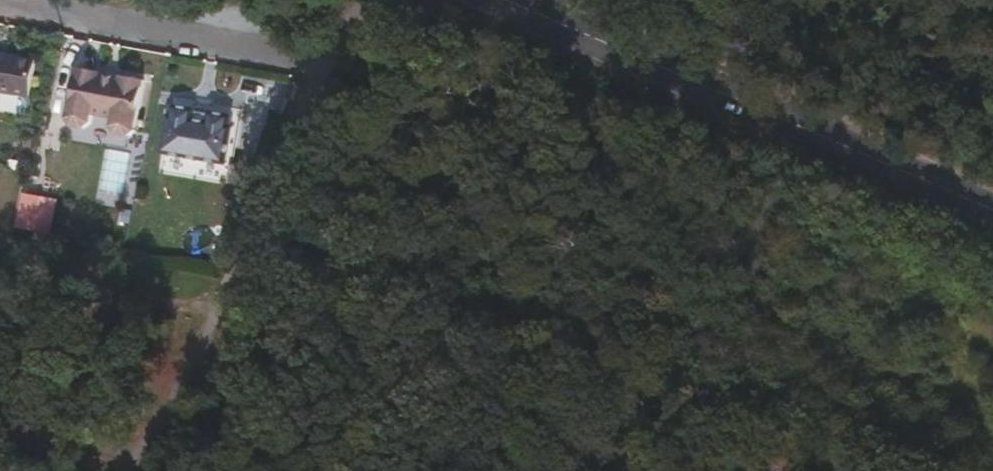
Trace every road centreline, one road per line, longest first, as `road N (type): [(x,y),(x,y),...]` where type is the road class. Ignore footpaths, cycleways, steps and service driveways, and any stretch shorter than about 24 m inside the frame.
road 1 (secondary): [(502,0),(992,213)]
road 2 (unclassified): [(130,470),(288,117),(326,57)]
road 3 (residential): [(10,0),(326,57)]

